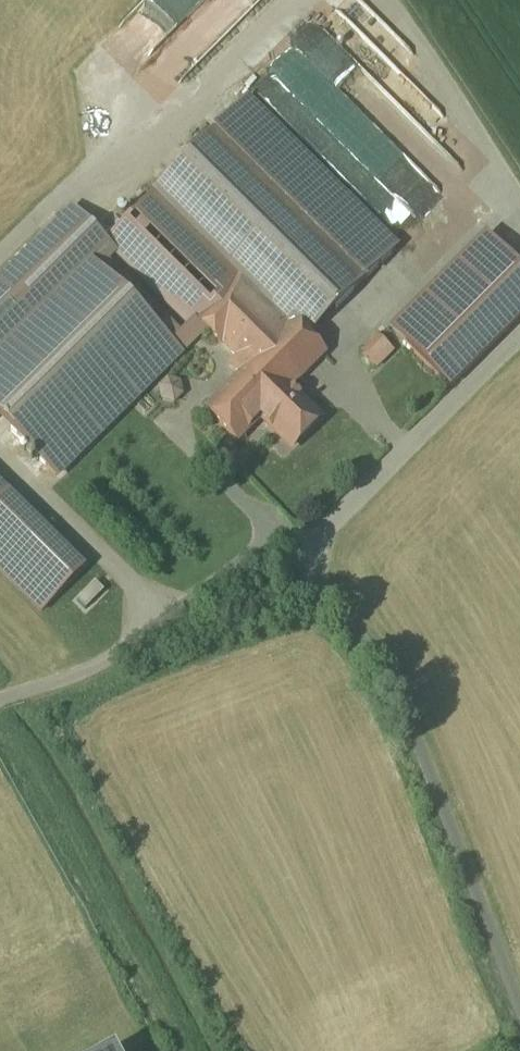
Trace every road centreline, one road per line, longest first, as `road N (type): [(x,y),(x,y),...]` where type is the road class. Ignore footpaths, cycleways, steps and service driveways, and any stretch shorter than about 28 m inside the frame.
road 1 (unclassified): [(519,1003),(428,756),(335,598),(280,534)]
road 2 (unclassified): [(0,703),(144,649),(280,534)]
road 3 (unclassified): [(280,534),(169,425)]

